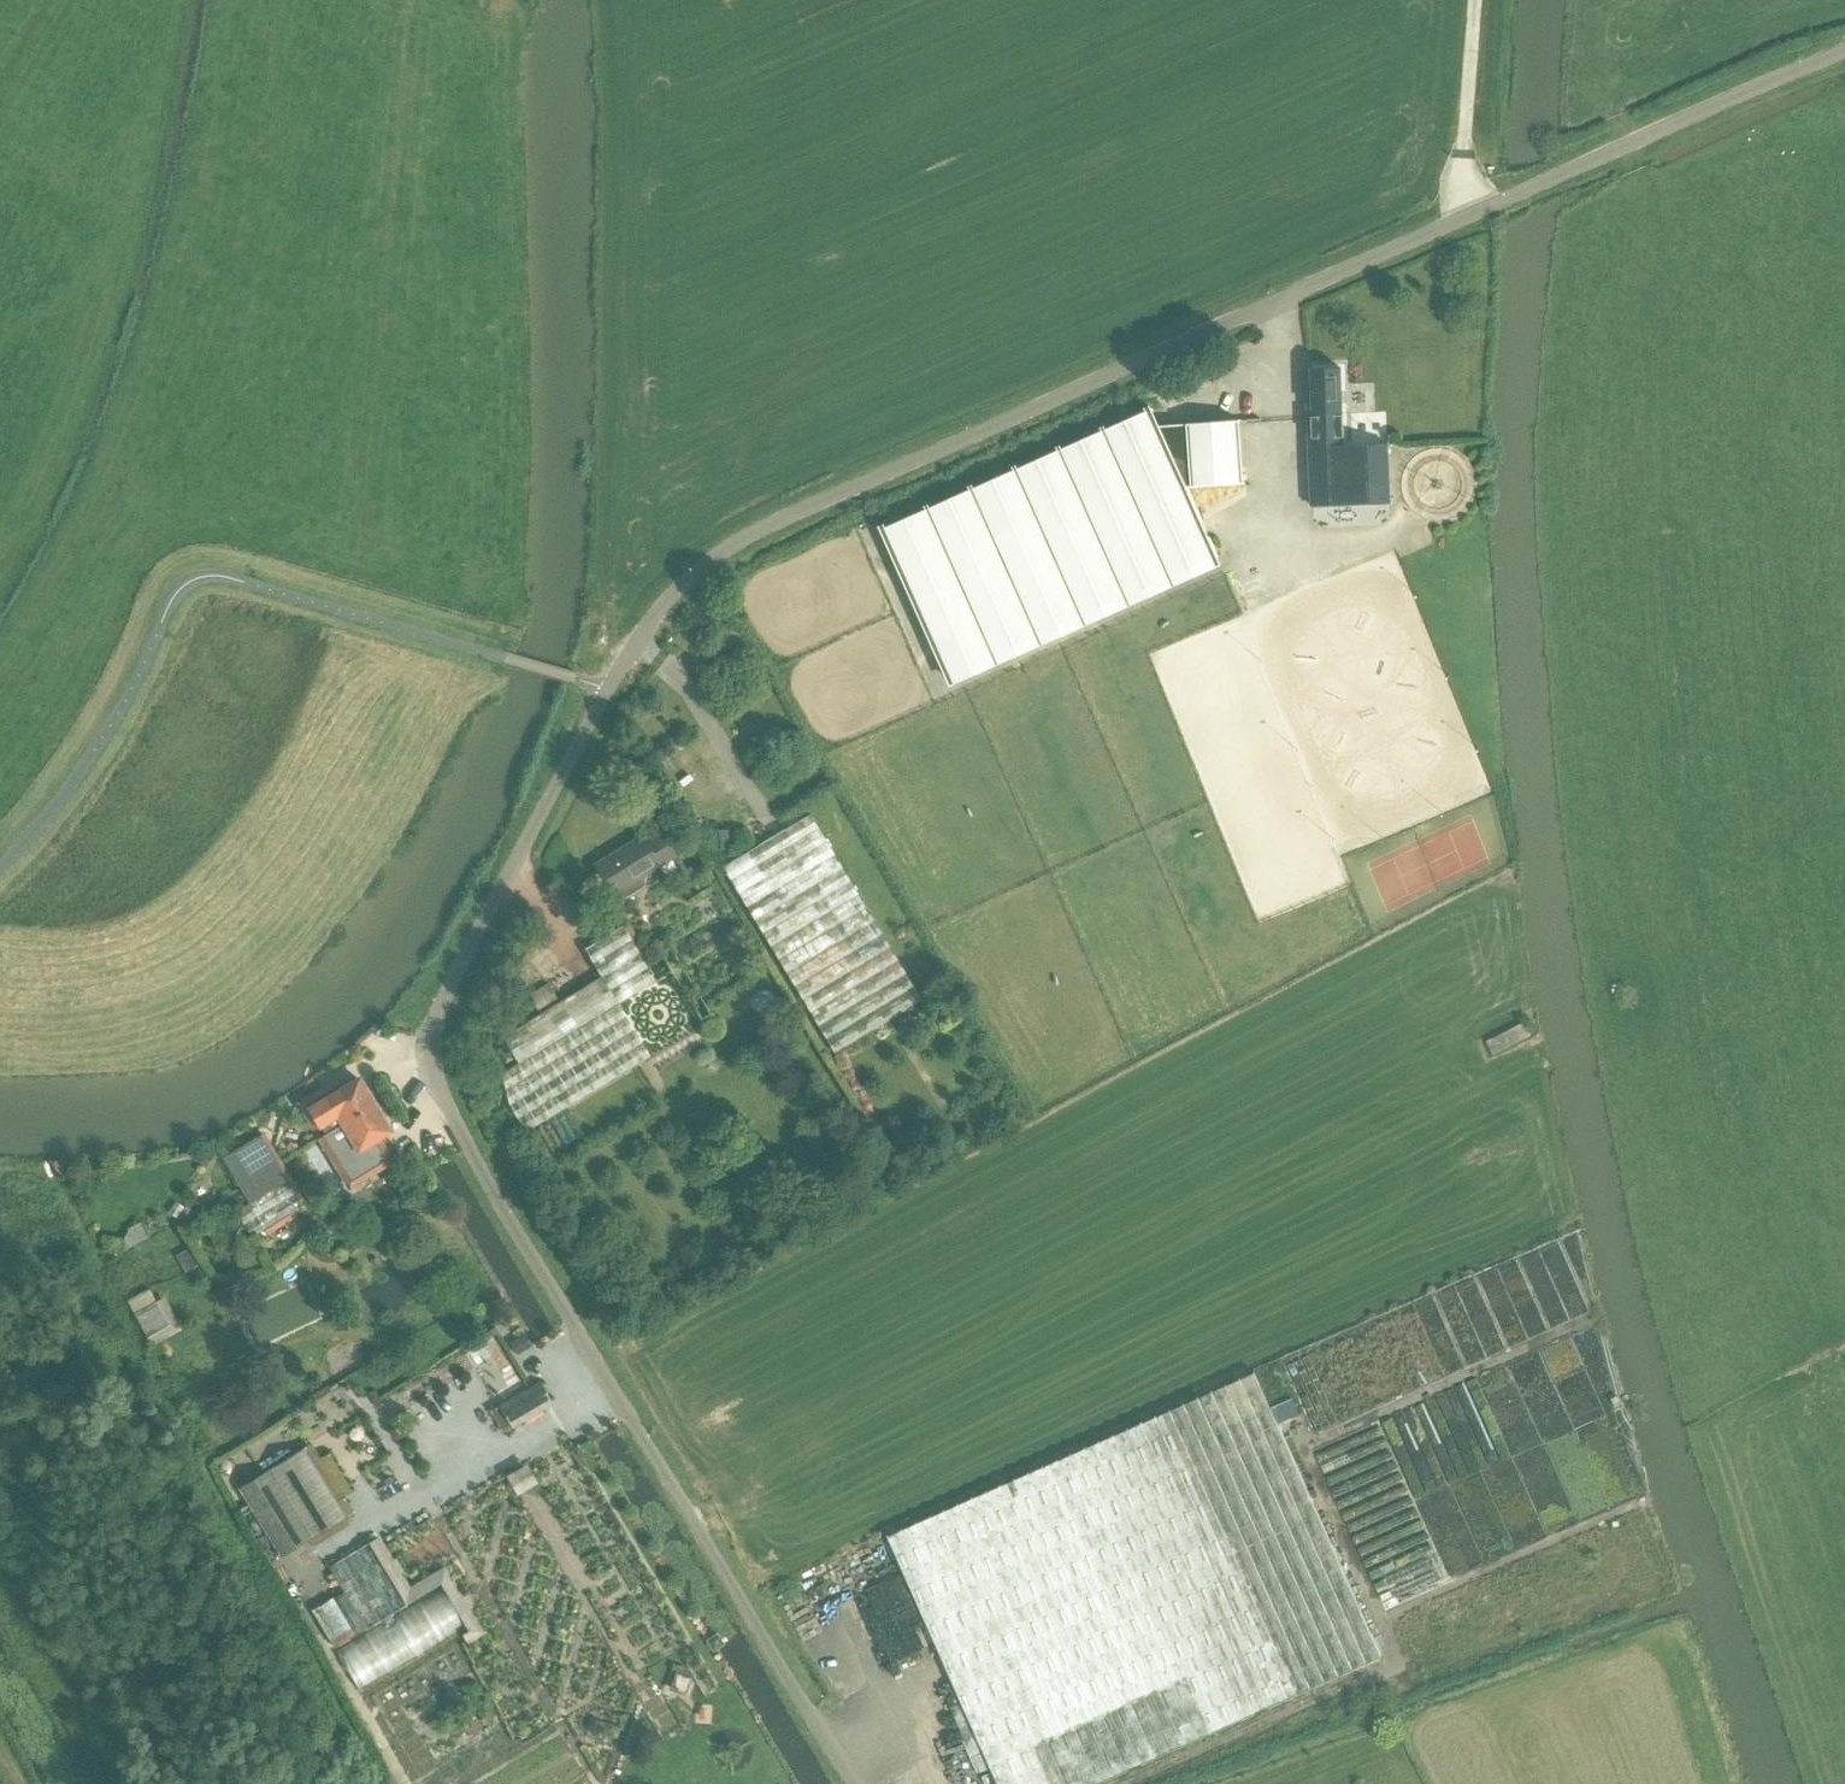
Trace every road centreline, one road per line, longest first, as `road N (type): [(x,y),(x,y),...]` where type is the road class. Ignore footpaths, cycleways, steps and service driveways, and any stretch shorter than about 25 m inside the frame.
road 1 (unclassified): [(843,1783),(435,1084),(429,1046),(442,997),(604,691),(671,595),(744,537),(1844,51)]
road 2 (track): [(1475,0),(1462,174),(1472,213)]

